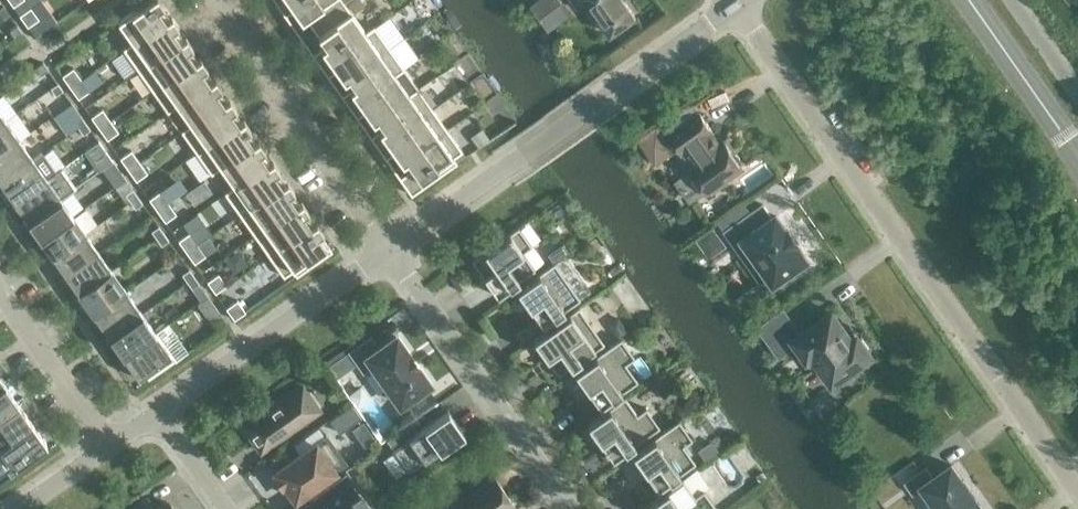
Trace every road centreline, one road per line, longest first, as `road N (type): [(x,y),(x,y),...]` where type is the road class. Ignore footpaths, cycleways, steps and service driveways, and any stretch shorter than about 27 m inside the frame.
road 1 (residential): [(738,9),(1077,491)]
road 2 (residential): [(391,251),(738,9)]
road 3 (residential): [(391,251),(205,0)]
road 4 (residential): [(567,508),(391,251)]
road 5 (residential): [(147,420),(391,251)]
road 6 (tertiary): [(968,0),(1077,158)]
road 7 (residential): [(110,444),(0,290)]

